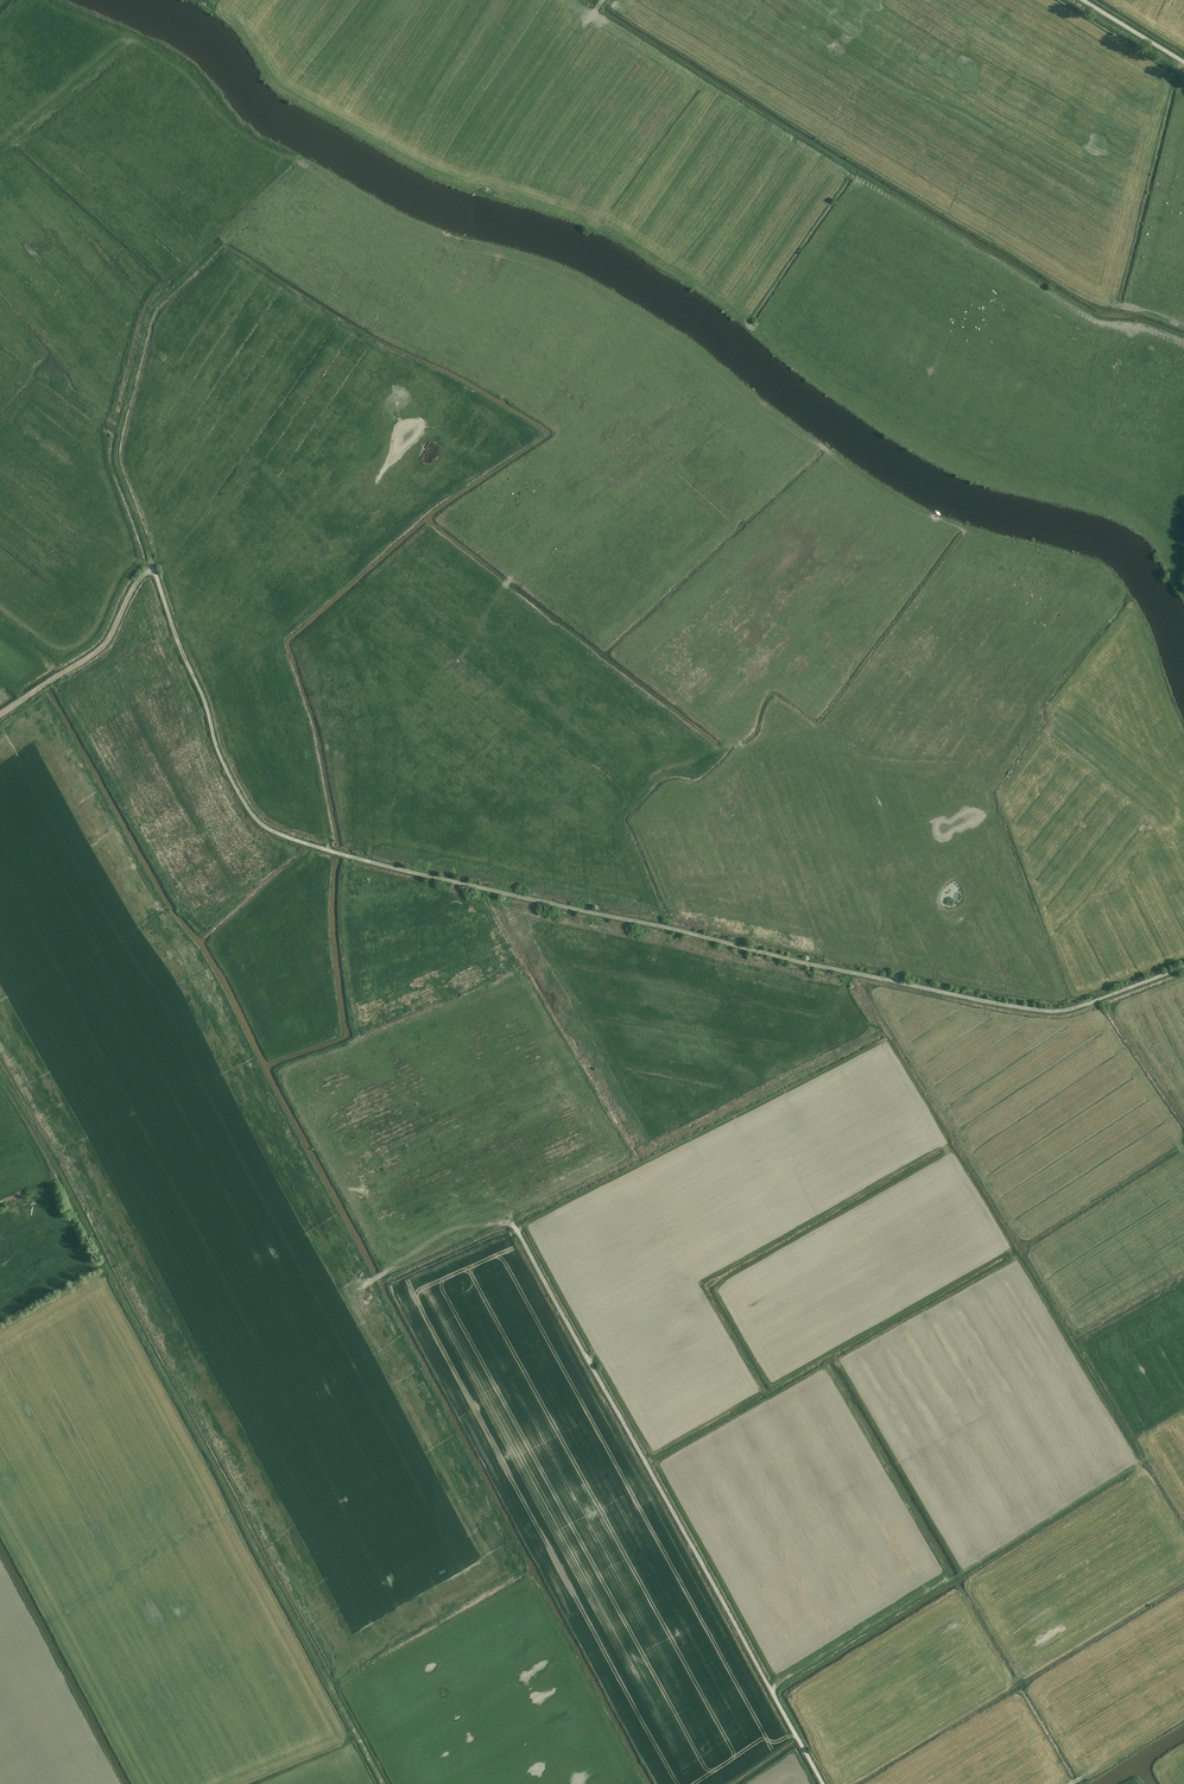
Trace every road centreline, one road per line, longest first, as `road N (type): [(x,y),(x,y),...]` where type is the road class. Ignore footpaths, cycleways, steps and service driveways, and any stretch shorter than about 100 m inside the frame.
road 1 (track): [(1183,969),(1079,1008),(1030,1010),(346,858),(279,835),(249,810),(215,745),(154,571)]
road 2 (track): [(827,1783),(508,1215)]
road 3 (unclassified): [(1082,0),(1183,63)]

